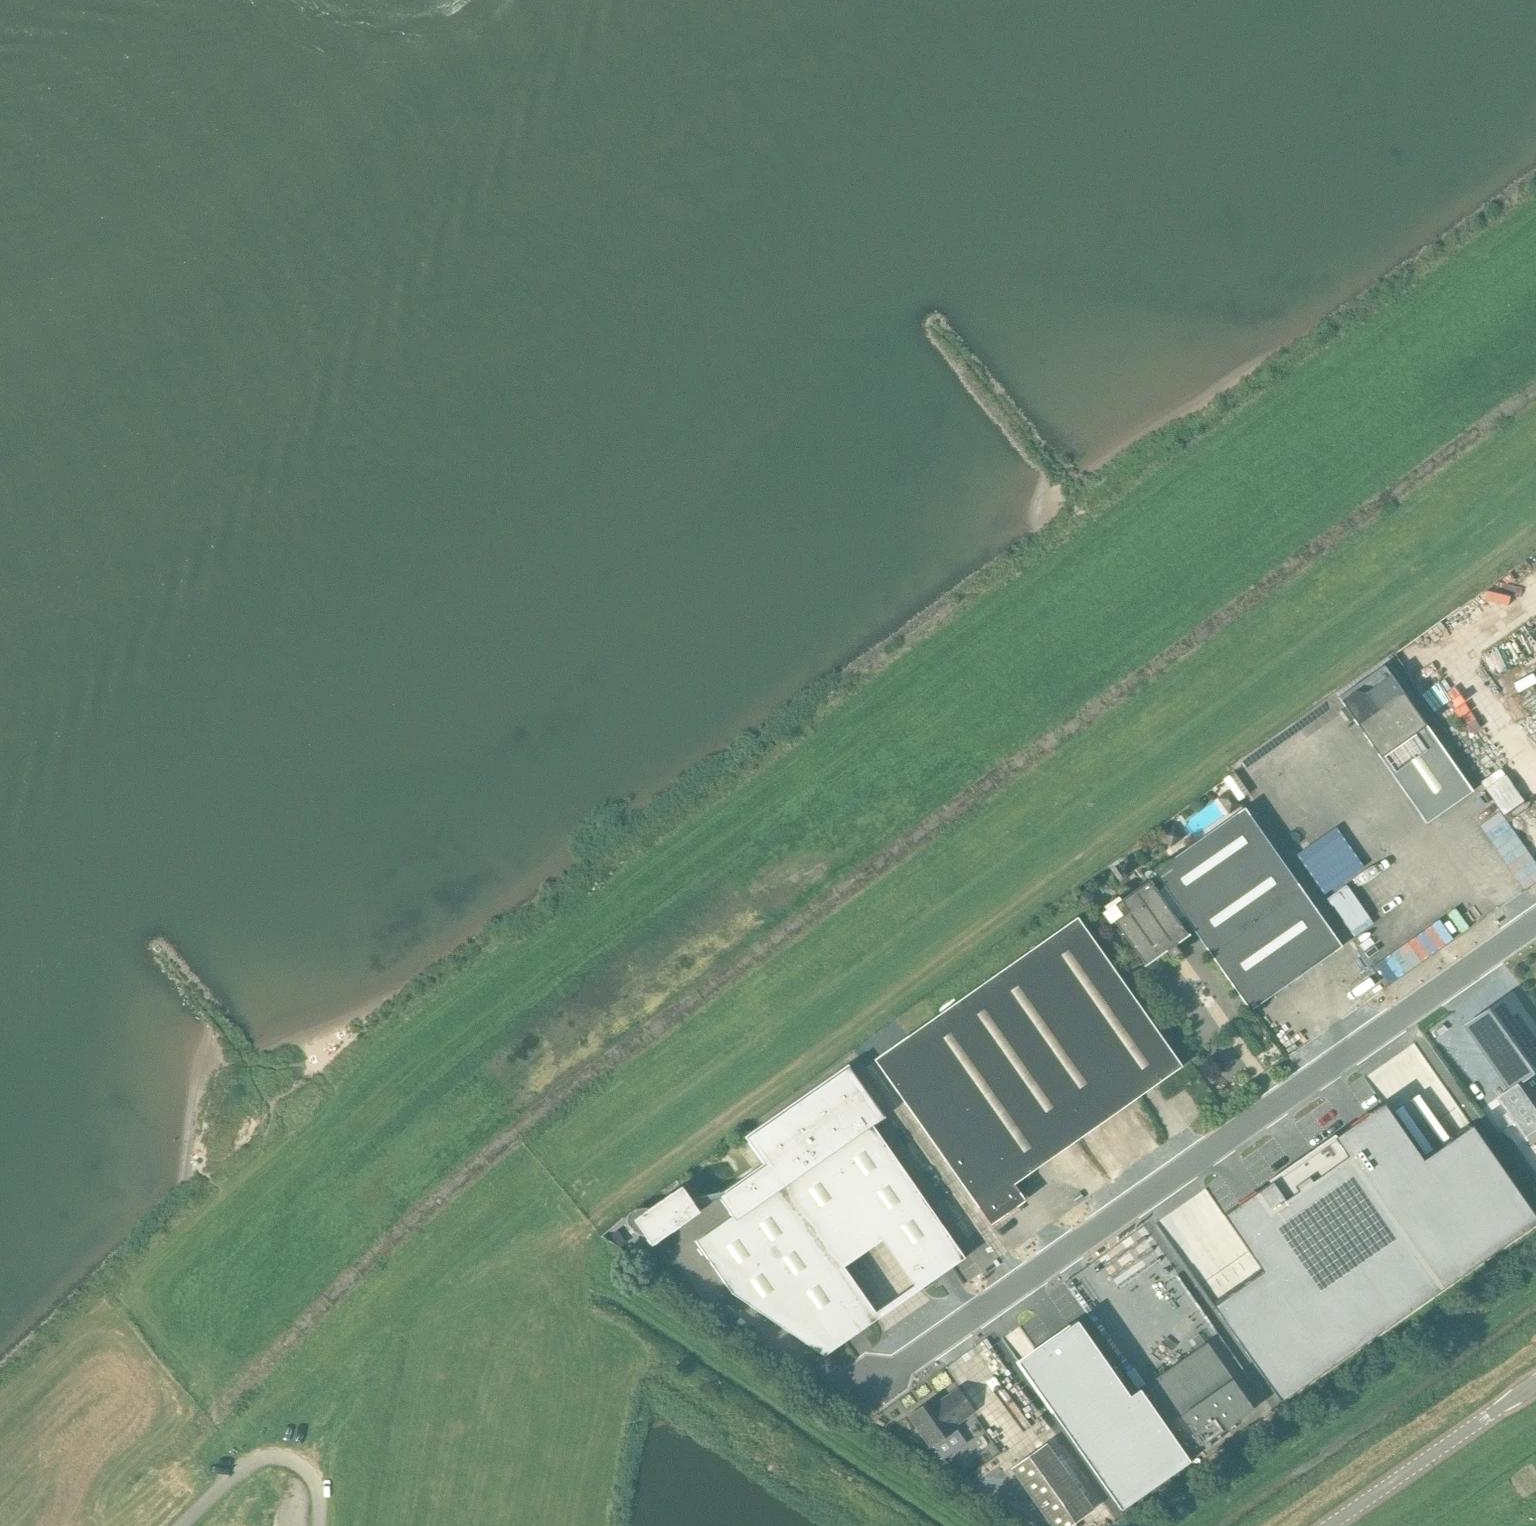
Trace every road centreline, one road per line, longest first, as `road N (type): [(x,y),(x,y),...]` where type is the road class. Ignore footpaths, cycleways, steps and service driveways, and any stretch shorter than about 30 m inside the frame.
road 1 (unclassified): [(873,1389),(1535,921)]
road 2 (secondary): [(1535,1382),(1327,1525)]

